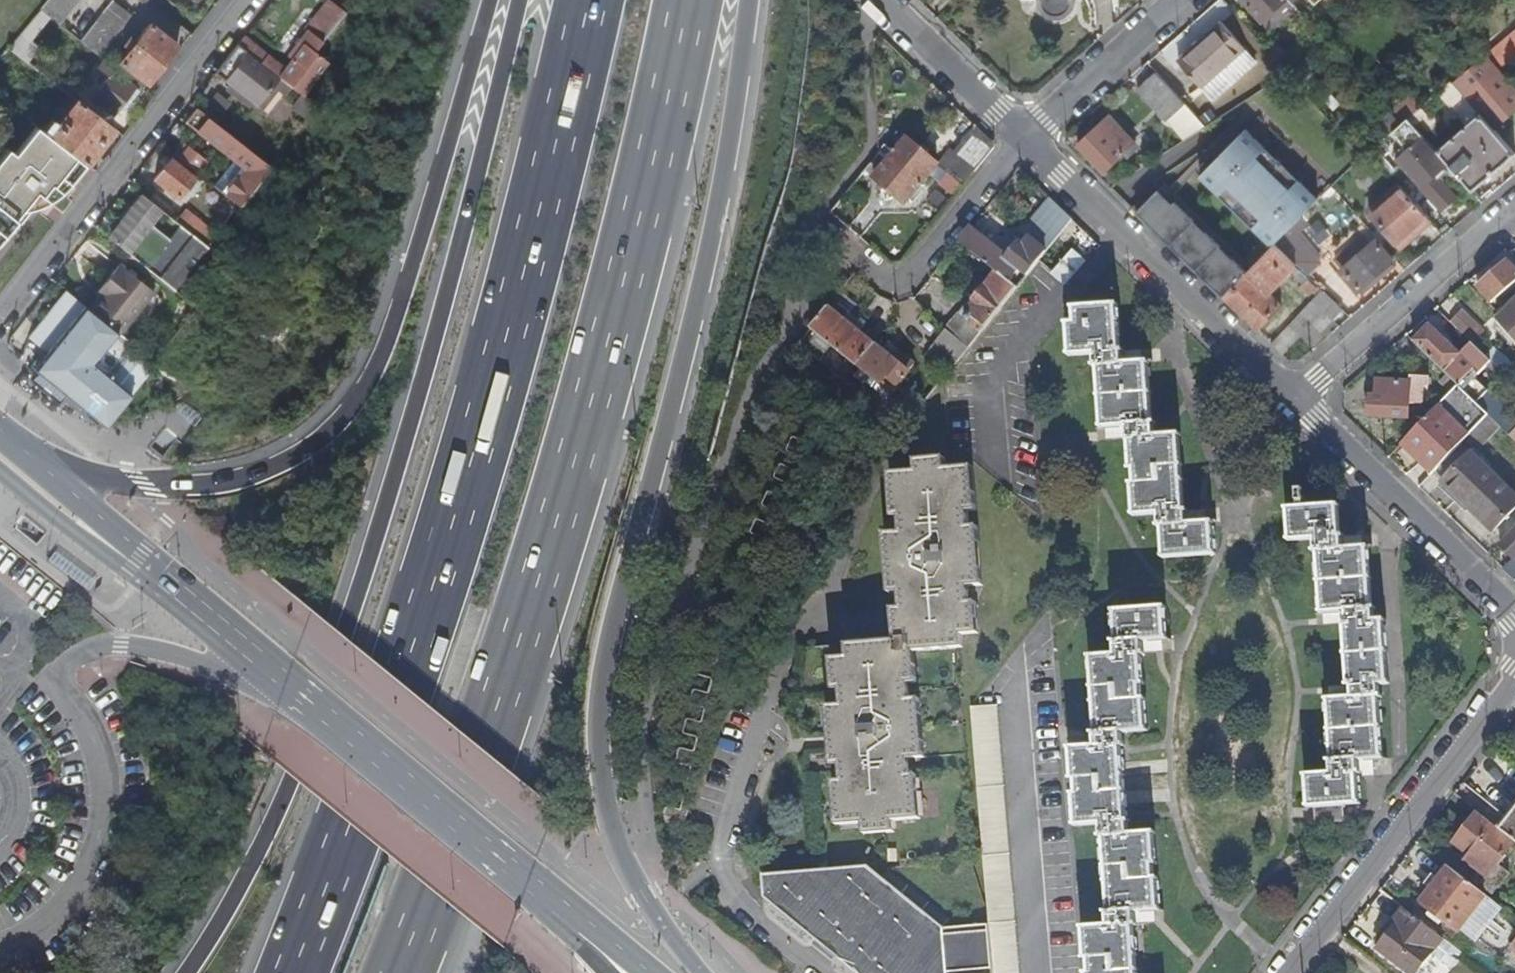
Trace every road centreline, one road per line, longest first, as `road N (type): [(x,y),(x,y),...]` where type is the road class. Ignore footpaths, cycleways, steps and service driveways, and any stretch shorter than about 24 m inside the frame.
road 1 (motorway): [(519,0),(421,391),(346,625),(289,786),(244,881),(186,972)]
road 2 (motorway): [(583,0),(483,398),(288,972)]
road 3 (motorway): [(702,972),(643,896),(616,841),(599,727),(610,636),(717,211),(749,0)]
road 4 (motorway): [(397,972),(574,435),(684,0)]
road 5 (motorway): [(490,0),(401,305),(379,364),(337,426),(307,453),(233,480),(54,477)]
road 6 (primary): [(573,916),(147,568)]
road 7 (residential): [(246,0),(0,318)]
road 8 (residential): [(1026,140),(1296,400)]
road 9 (residential): [(1514,681),(1288,972)]
road 10 (residential): [(1296,400),(1514,619)]
road 11 (residential): [(1026,140),(896,287),(826,229)]
road 12 (residential): [(1296,400),(1512,211)]
road 13 (residential): [(1026,140),(1182,0)]
road 14 (residential): [(879,0),(1026,140)]
road 15 (primary): [(147,568),(123,566),(0,470)]
road 16 (primary): [(147,568),(54,477)]

